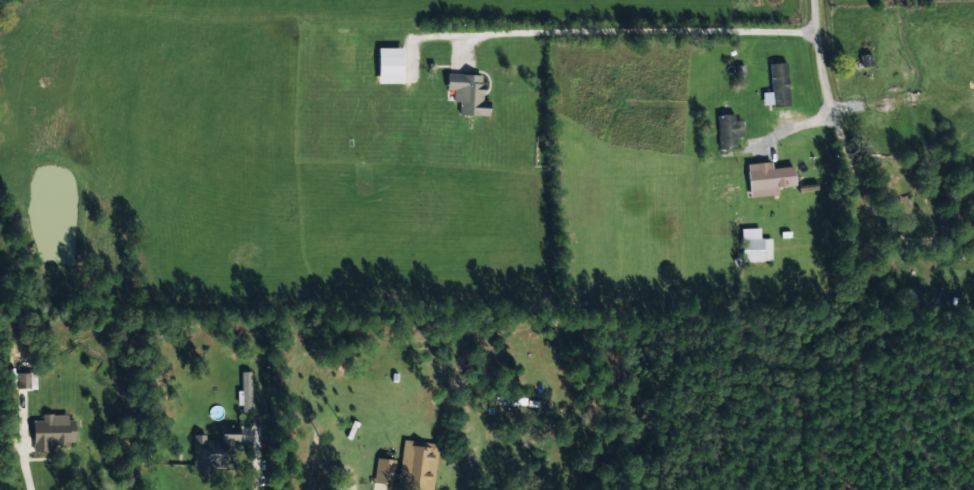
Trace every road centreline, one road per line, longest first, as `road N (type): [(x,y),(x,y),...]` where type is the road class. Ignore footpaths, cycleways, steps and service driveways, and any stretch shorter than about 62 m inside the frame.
road 1 (residential): [(936,224),(847,194),(813,139),(797,0)]

